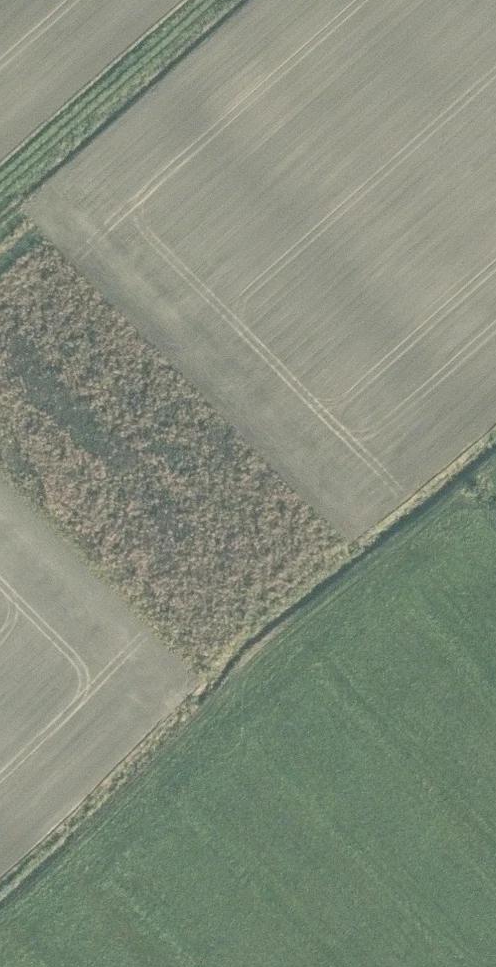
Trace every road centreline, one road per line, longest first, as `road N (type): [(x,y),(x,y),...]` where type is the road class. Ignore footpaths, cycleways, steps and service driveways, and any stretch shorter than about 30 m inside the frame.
road 1 (track): [(213,0),(0,188)]

